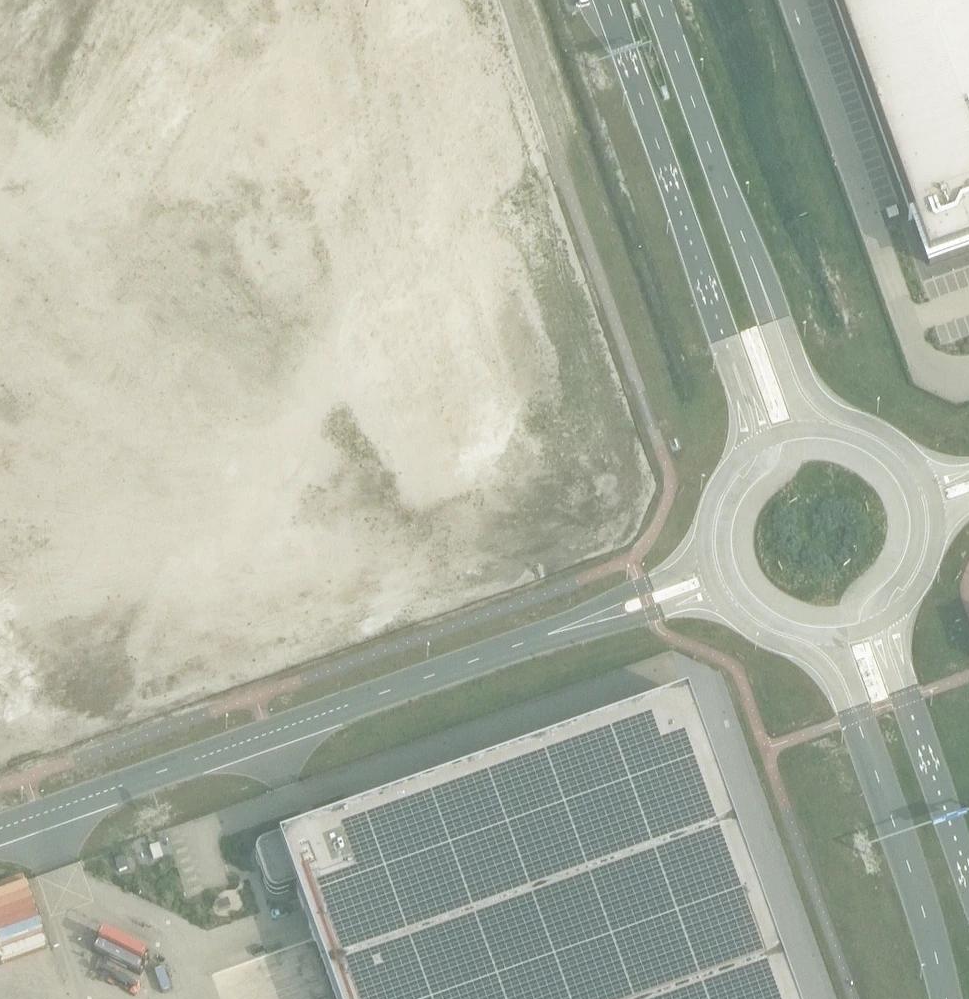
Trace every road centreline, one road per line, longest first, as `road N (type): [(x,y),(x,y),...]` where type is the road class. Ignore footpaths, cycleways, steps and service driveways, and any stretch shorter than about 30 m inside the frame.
road 1 (unclassified): [(0,828),(548,634)]
road 2 (tertiary): [(606,0),(724,338)]
road 3 (tertiary): [(928,480),(895,439),(836,412),(814,392),(753,262)]
road 4 (tertiary): [(753,262),(657,0)]
road 5 (tertiary): [(864,741),(927,919),(944,998)]
road 6 (tertiary): [(722,598),(750,628),(816,660),(864,741)]
road 7 (tertiary): [(767,438),(766,459),(735,493),(724,531),(729,570),(749,604)]
road 8 (tertiary): [(818,429),(792,397),(753,262)]
road 9 (unclassified): [(548,634),(722,598)]
road 10 (unclassified): [(706,557),(548,634)]
road 11 (tertiary): [(874,626),(878,604),(907,569),(916,543),(916,504),(904,476)]
road 12 (tertiary): [(968,876),(914,722)]

